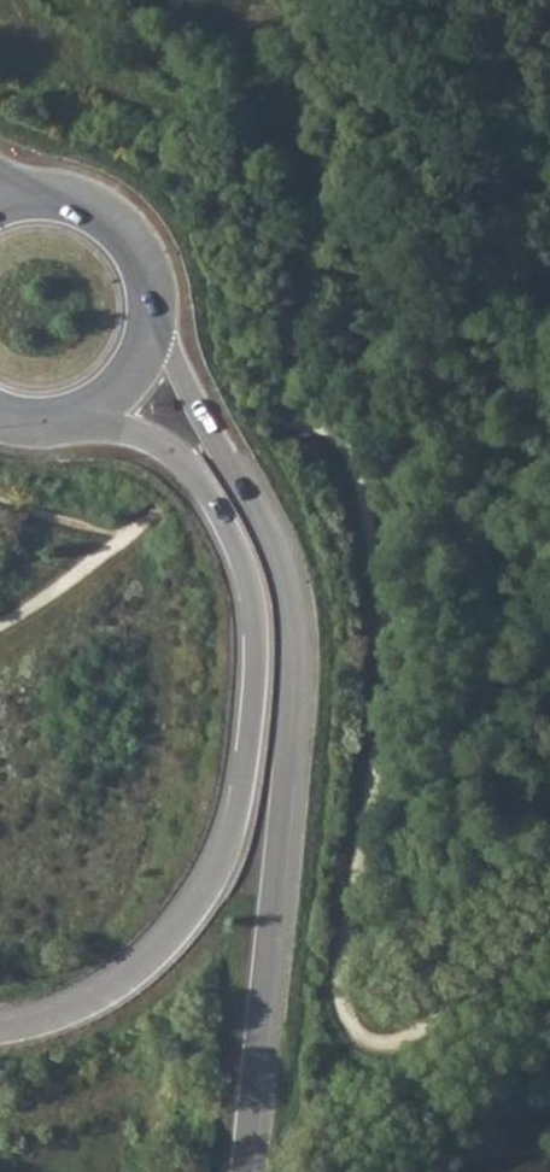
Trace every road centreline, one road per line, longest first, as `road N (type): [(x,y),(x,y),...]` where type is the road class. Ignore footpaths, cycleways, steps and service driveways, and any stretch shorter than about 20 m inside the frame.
road 1 (primary): [(247,1171),(293,671),(284,576),(253,508),(168,374),(152,328)]
road 2 (primary): [(82,417),(126,430),(169,456),(214,518),(244,588),(246,728),(214,876),(170,943),(120,986),(39,1024),(0,1027)]
road 3 (secondary): [(152,328),(141,258),(120,228),(56,195),(20,195)]

